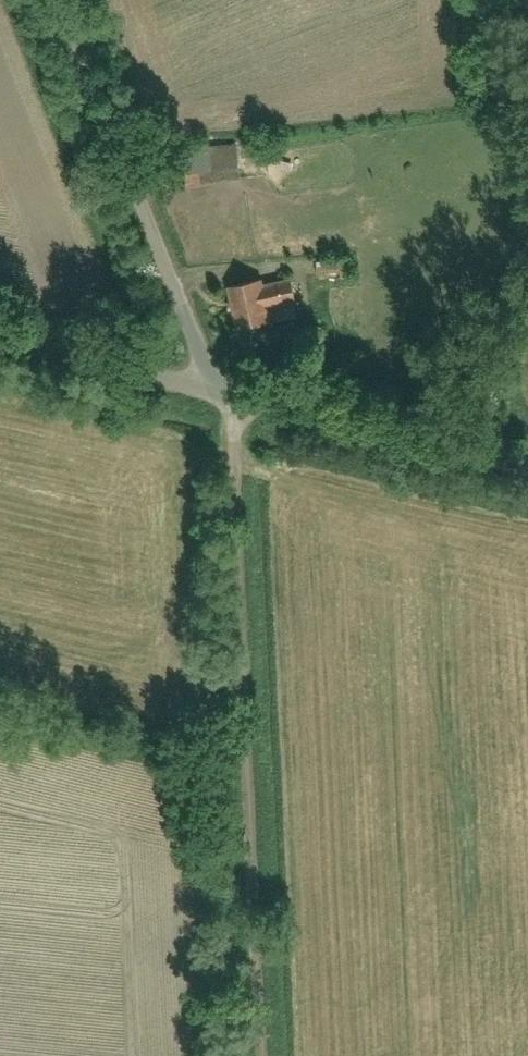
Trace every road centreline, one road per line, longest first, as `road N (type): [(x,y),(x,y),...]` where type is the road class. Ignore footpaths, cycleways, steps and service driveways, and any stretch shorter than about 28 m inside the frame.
road 1 (residential): [(218,392),(255,1055)]
road 2 (residential): [(65,0),(218,392)]
road 3 (residential): [(527,469),(218,392)]
road 4 (residential): [(218,392),(0,342)]

